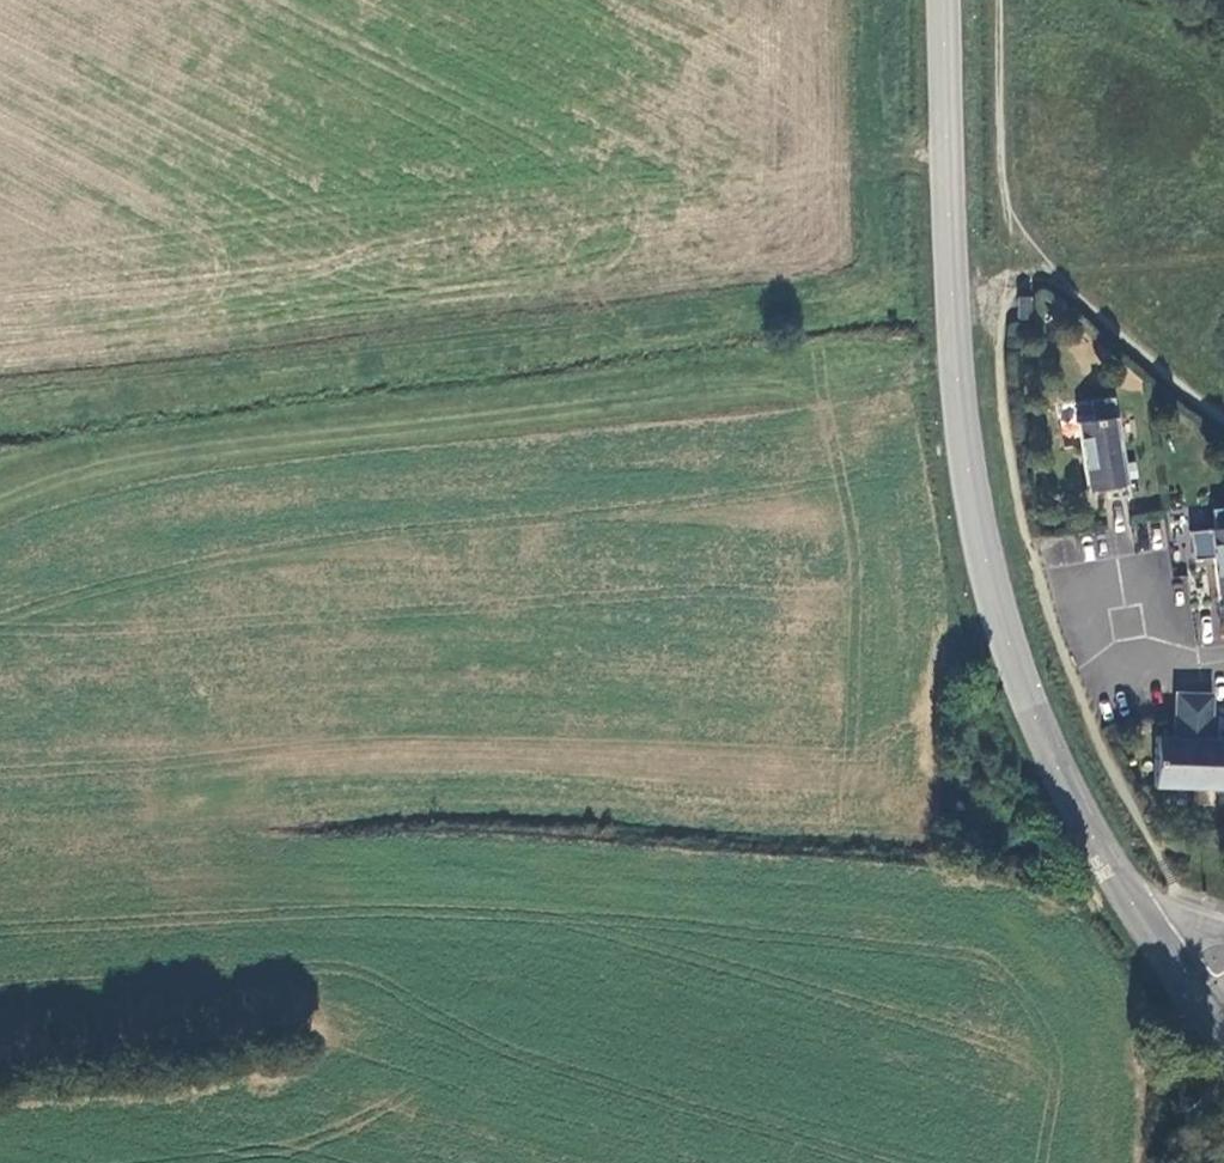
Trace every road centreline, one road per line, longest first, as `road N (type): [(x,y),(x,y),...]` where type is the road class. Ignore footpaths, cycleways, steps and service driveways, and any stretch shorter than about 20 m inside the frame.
road 1 (tertiary): [(939,0),(948,283),(976,529),(1022,688),(1064,788),(1148,918)]
road 2 (residential): [(1223,659),(1070,680)]
road 3 (tertiary): [(1148,918),(1223,1033)]

